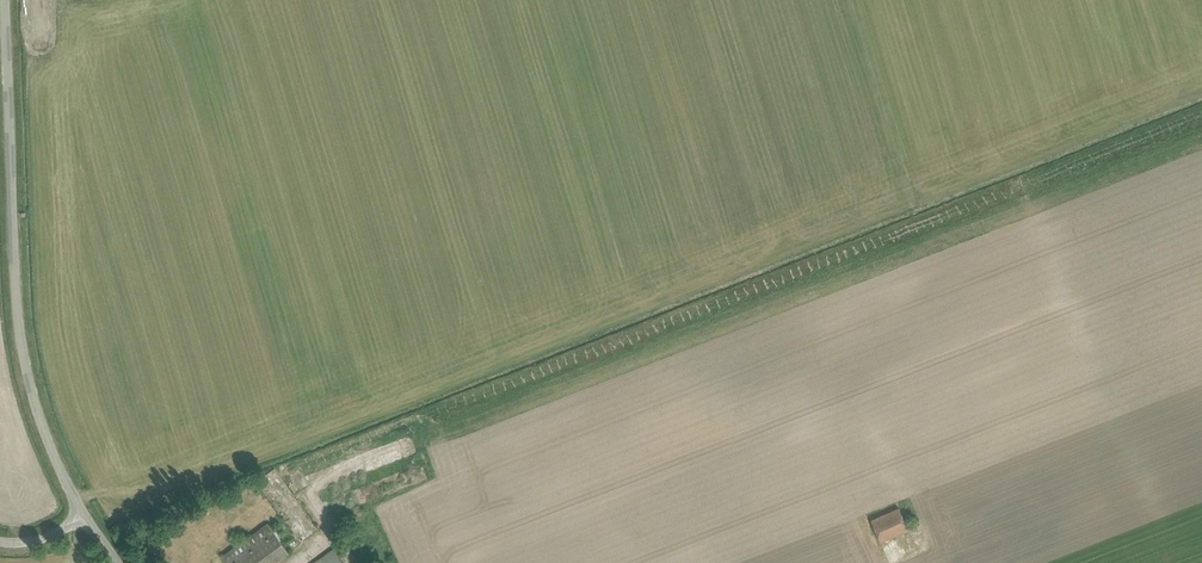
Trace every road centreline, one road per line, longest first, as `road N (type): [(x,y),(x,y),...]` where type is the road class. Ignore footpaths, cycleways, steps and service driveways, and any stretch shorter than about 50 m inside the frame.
road 1 (unclassified): [(86,516),(44,430),(23,349),(5,0)]

